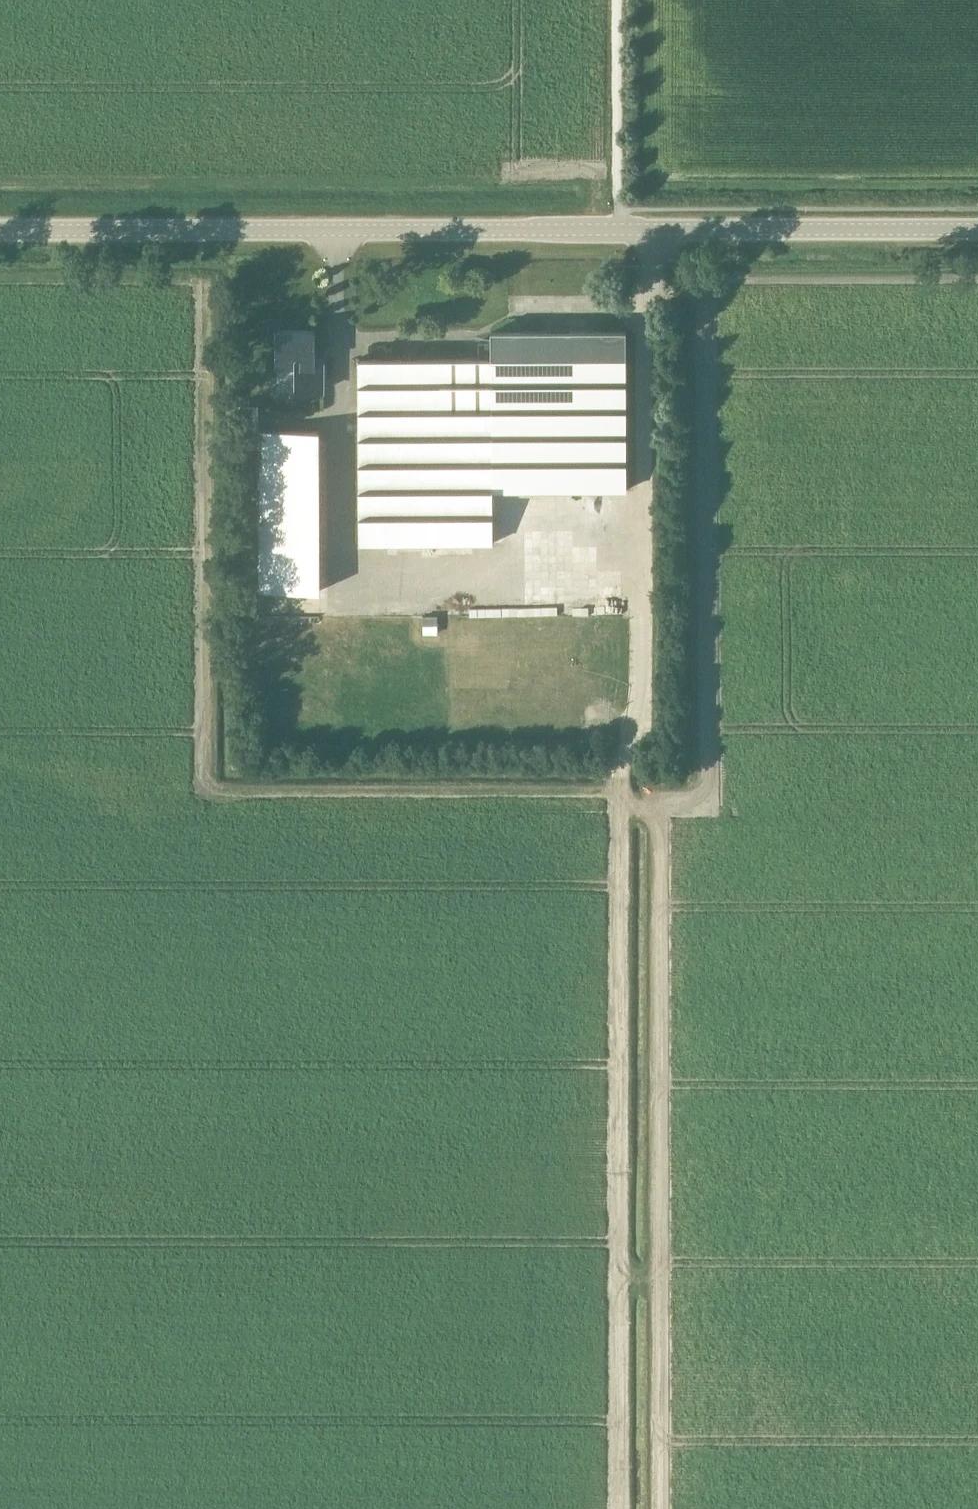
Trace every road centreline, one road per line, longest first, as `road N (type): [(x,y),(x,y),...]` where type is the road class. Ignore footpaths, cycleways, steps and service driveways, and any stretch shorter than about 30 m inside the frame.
road 1 (unclassified): [(0,230),(977,229)]

